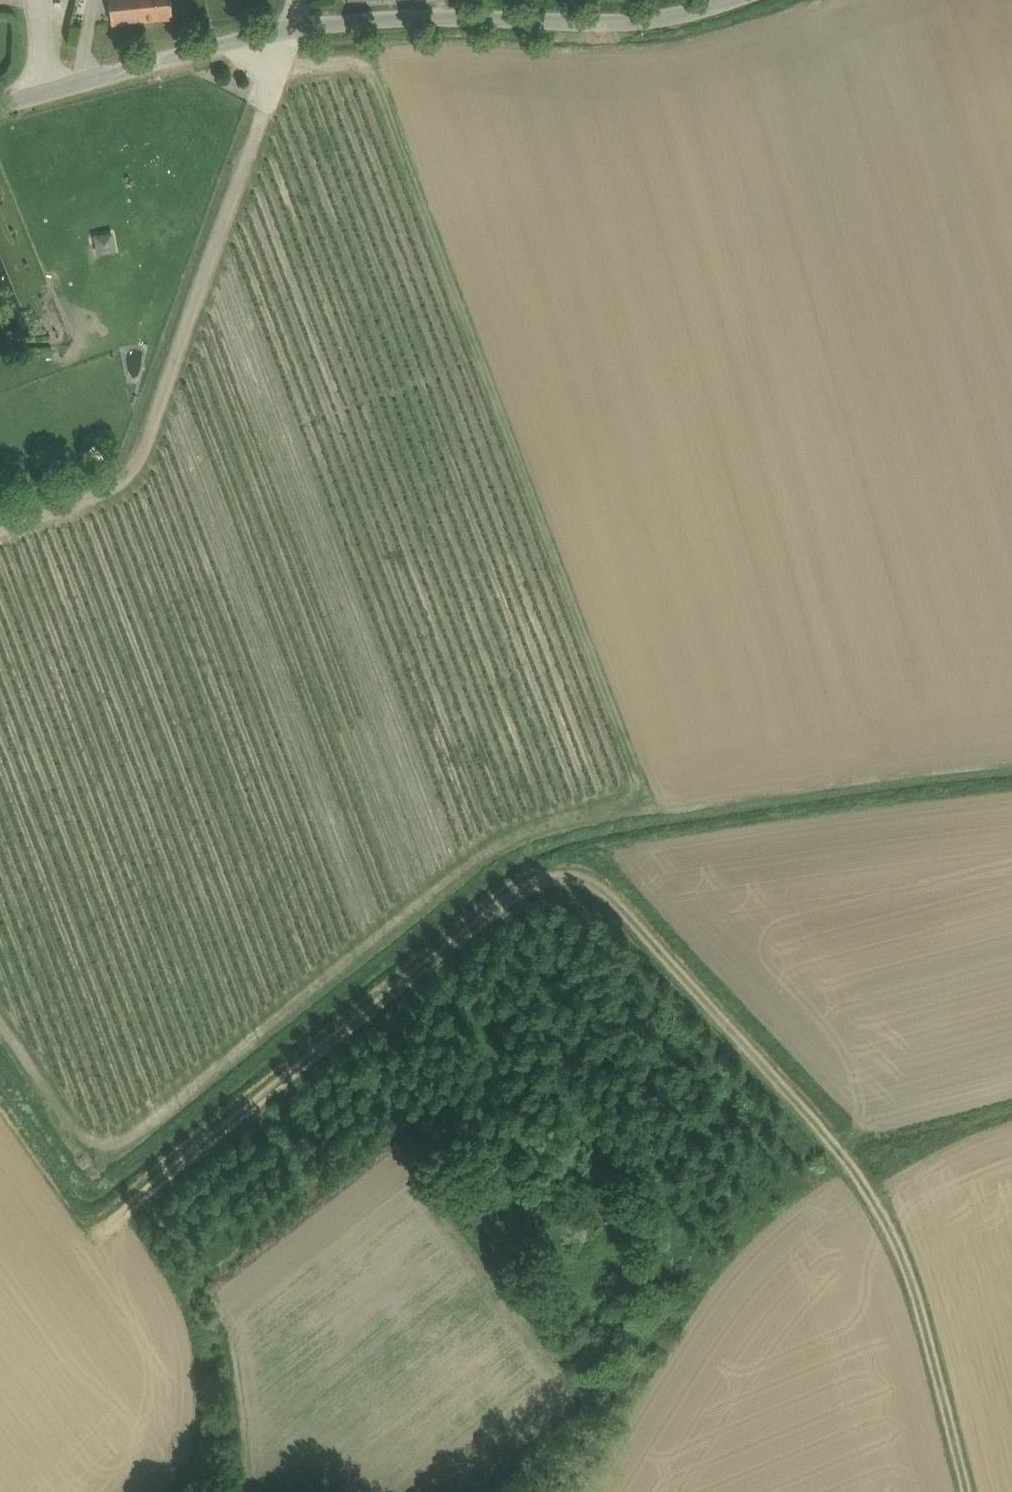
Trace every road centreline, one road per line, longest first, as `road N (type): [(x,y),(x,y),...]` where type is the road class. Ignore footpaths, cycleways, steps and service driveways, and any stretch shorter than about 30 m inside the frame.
road 1 (track): [(964,1491),(899,1240),(863,1178),(681,964),(605,892),(568,873),(533,880),(503,898),(104,1221)]
road 2 (unclassified): [(720,0),(643,22),(461,19),(282,33),(0,101)]

